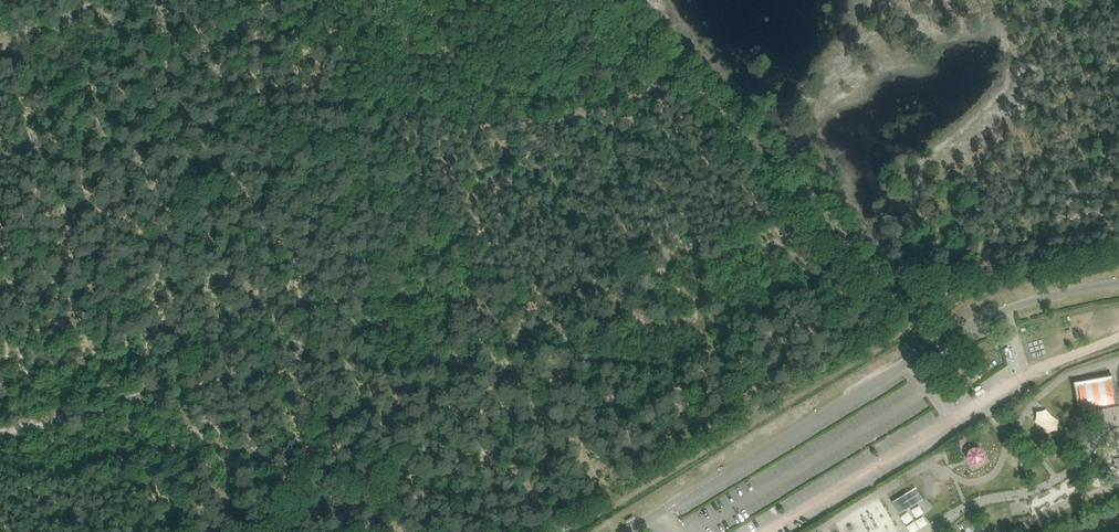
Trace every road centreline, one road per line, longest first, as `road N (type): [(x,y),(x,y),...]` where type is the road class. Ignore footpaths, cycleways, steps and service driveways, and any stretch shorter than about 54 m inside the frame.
road 1 (unclassified): [(626,531),(960,327),(1033,298),(1118,282)]

